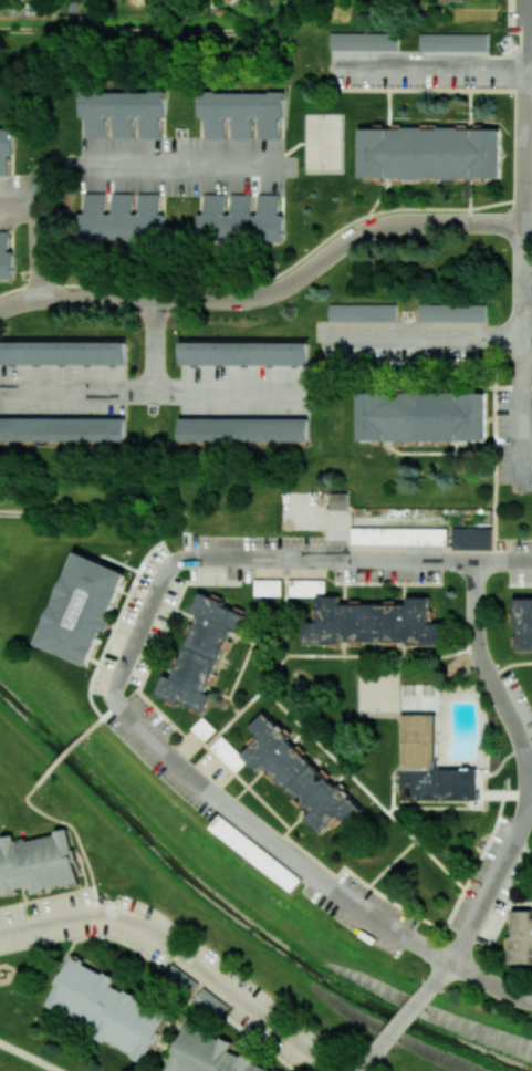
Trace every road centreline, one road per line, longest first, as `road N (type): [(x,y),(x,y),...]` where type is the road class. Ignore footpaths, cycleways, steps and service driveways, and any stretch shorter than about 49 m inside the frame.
road 1 (residential): [(0,316),(24,305),(248,308),(288,293),(385,229),(526,226)]
road 2 (residential): [(34,306),(36,194),(53,170),(290,169)]
road 3 (residential): [(331,402),(0,398)]
road 4 (residential): [(525,496),(526,226)]
road 5 (residential): [(525,339),(320,339)]
road 6 (residential): [(531,65),(334,65)]
road 7 (residential): [(526,226),(526,65)]

